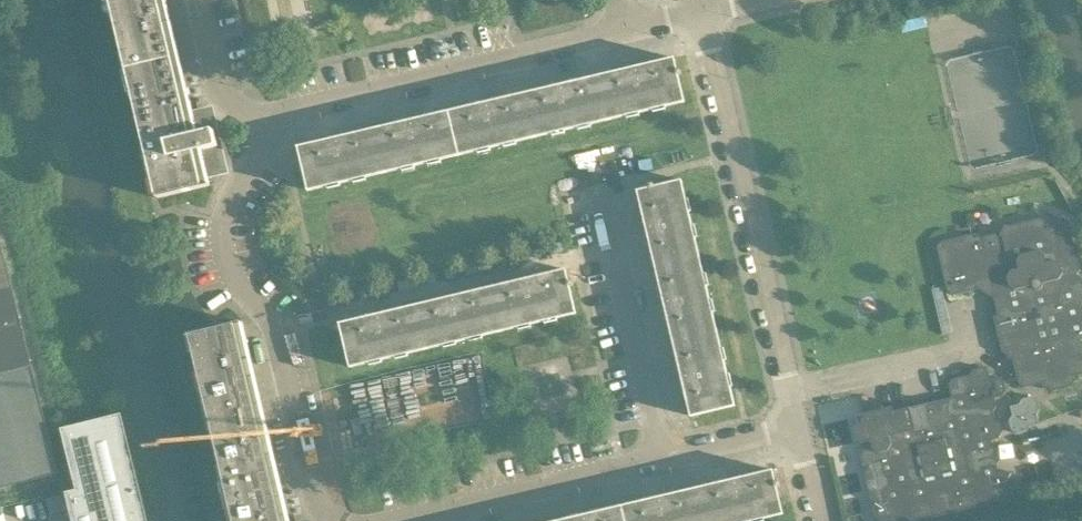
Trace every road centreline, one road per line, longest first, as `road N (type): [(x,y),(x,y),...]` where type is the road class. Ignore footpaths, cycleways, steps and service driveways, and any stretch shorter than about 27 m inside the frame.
road 1 (residential): [(277,124),(290,111),(702,16)]
road 2 (residential): [(334,520),(314,487),(280,337),(236,279),(227,254),(228,196),(277,124)]
road 3 (residential): [(798,427),(702,16)]
road 4 (residential): [(664,460),(599,188)]
road 5 (residential): [(419,520),(664,460)]
road 6 (residential): [(277,124),(219,87),(199,0)]
road 7 (residential): [(664,460),(798,427)]

